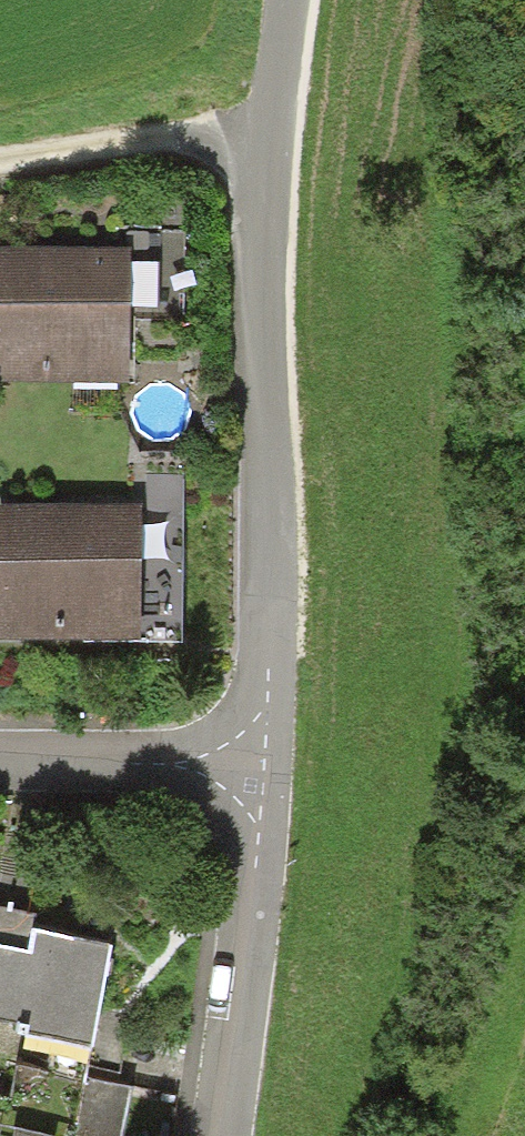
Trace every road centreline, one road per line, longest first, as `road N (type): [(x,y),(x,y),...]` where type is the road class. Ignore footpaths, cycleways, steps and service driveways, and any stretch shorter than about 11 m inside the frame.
road 1 (residential): [(293,0),(266,246),(264,760)]
road 2 (residential): [(264,760),(223,1135)]
road 3 (track): [(275,133),(0,157)]
road 4 (residential): [(264,760),(0,758)]

